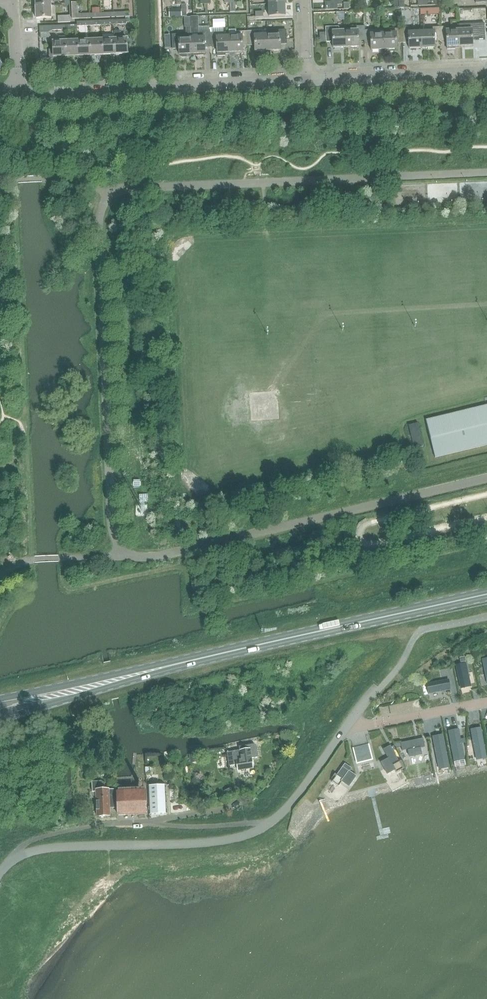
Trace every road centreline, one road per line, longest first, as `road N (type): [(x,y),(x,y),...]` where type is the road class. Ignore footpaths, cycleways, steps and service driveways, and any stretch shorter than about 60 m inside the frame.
road 1 (unclassified): [(380,688),(260,829),(196,843),(40,850),(0,874)]
road 2 (primary): [(486,595),(67,690)]
road 3 (unclassified): [(17,92),(306,78)]
road 4 (unclassified): [(306,78),(486,74)]

